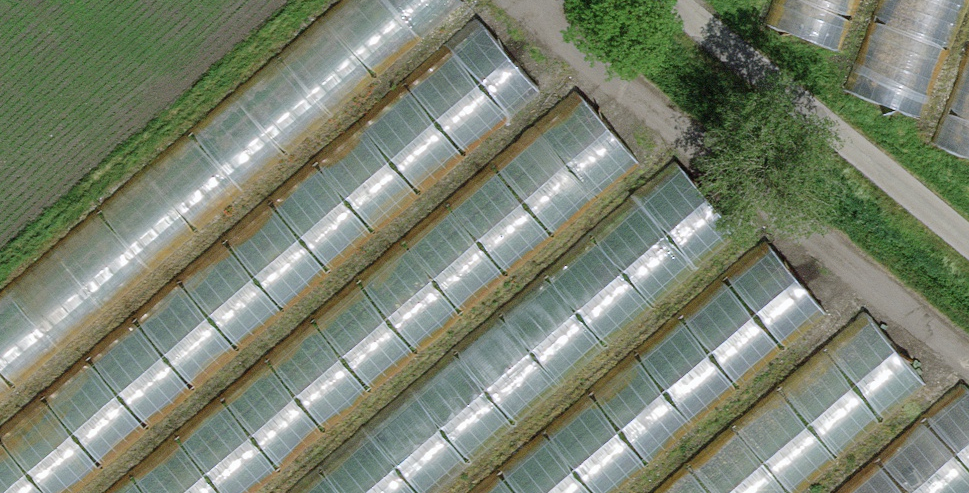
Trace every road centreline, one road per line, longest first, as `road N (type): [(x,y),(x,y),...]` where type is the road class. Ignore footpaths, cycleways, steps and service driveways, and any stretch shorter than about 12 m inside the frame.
road 1 (track): [(667,0),(968,246)]

